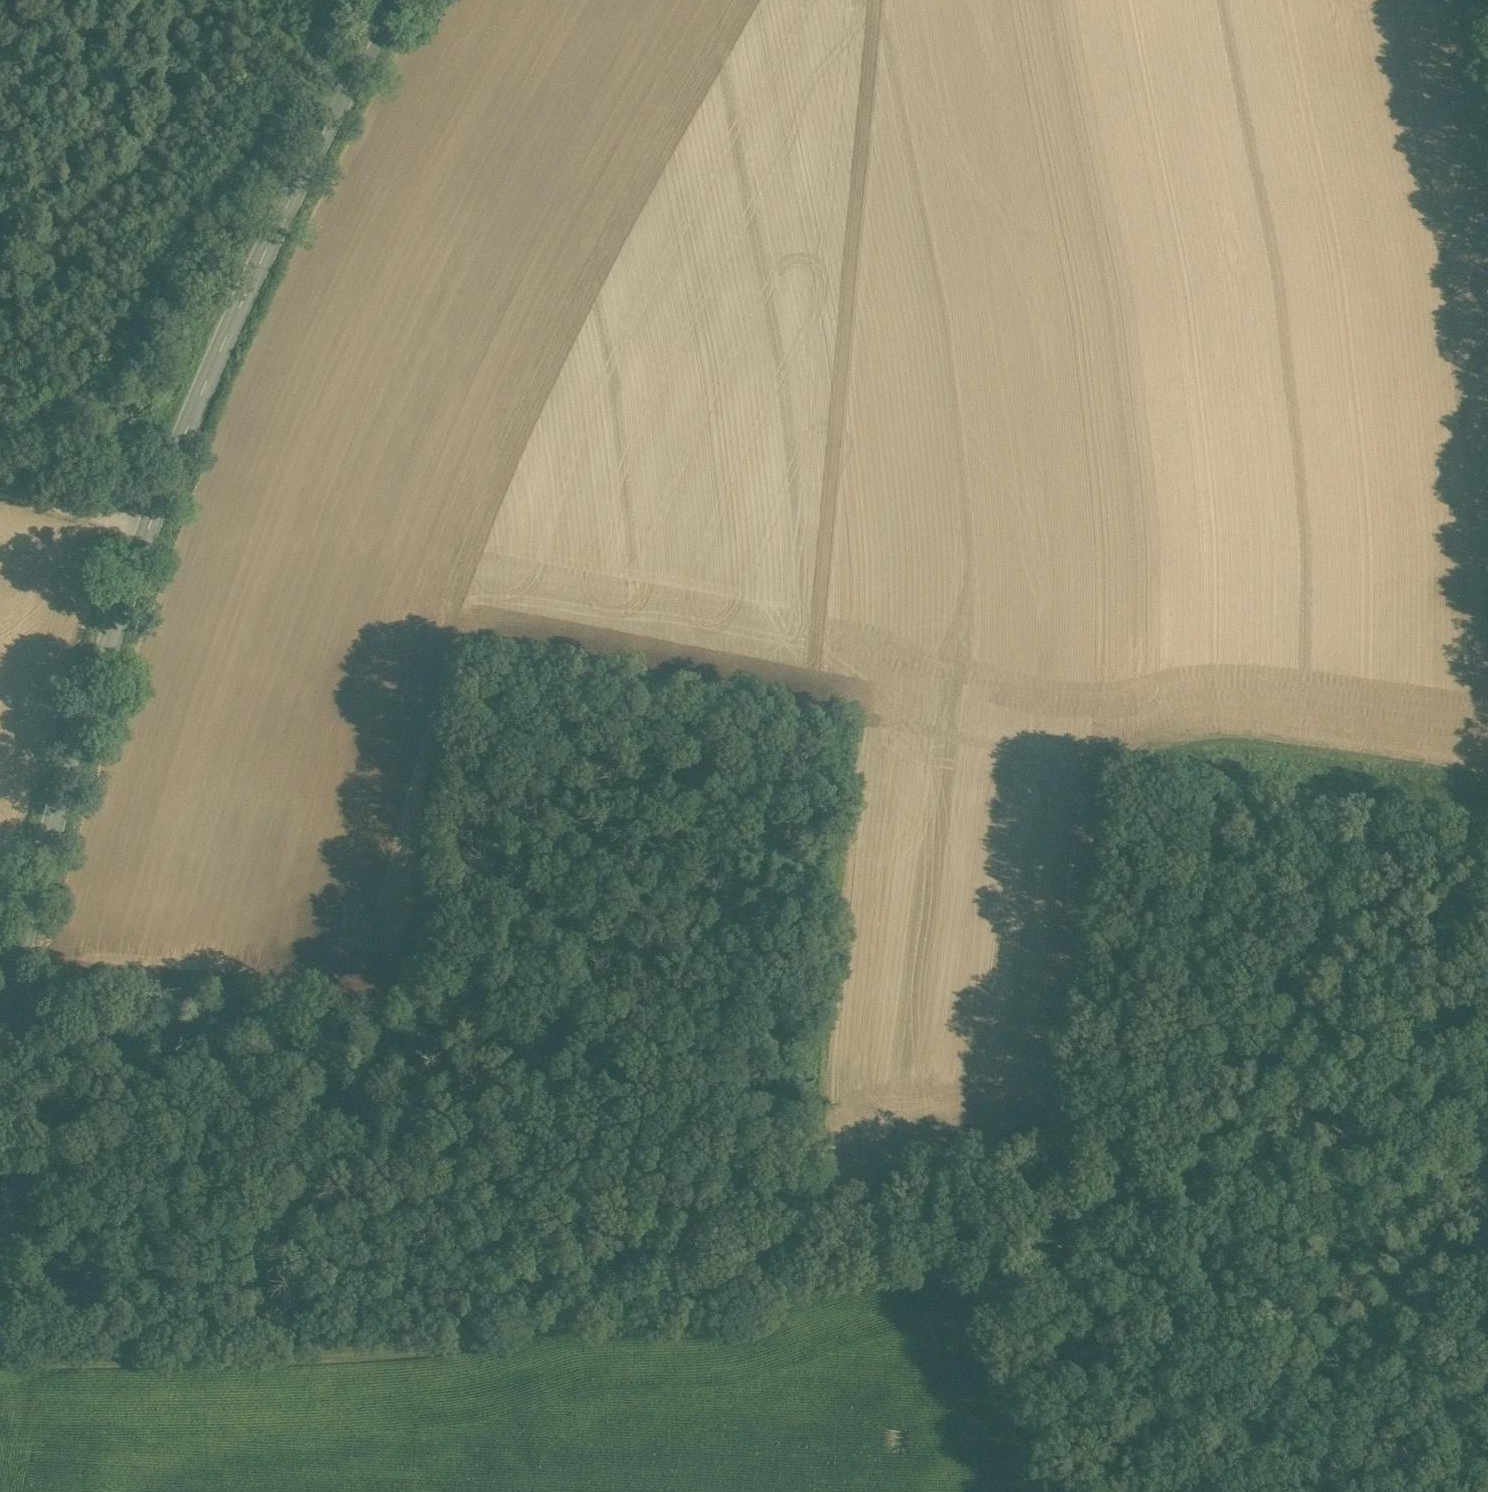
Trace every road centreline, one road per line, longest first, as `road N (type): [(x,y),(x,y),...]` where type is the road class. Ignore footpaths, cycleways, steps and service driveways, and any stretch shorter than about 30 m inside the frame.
road 1 (track): [(0,1356),(209,1362),(484,1338),(801,1230),(846,788)]
road 2 (secondary): [(0,1029),(75,749),(150,528),(235,315),(395,0)]
road 3 (track): [(0,491),(150,528)]

